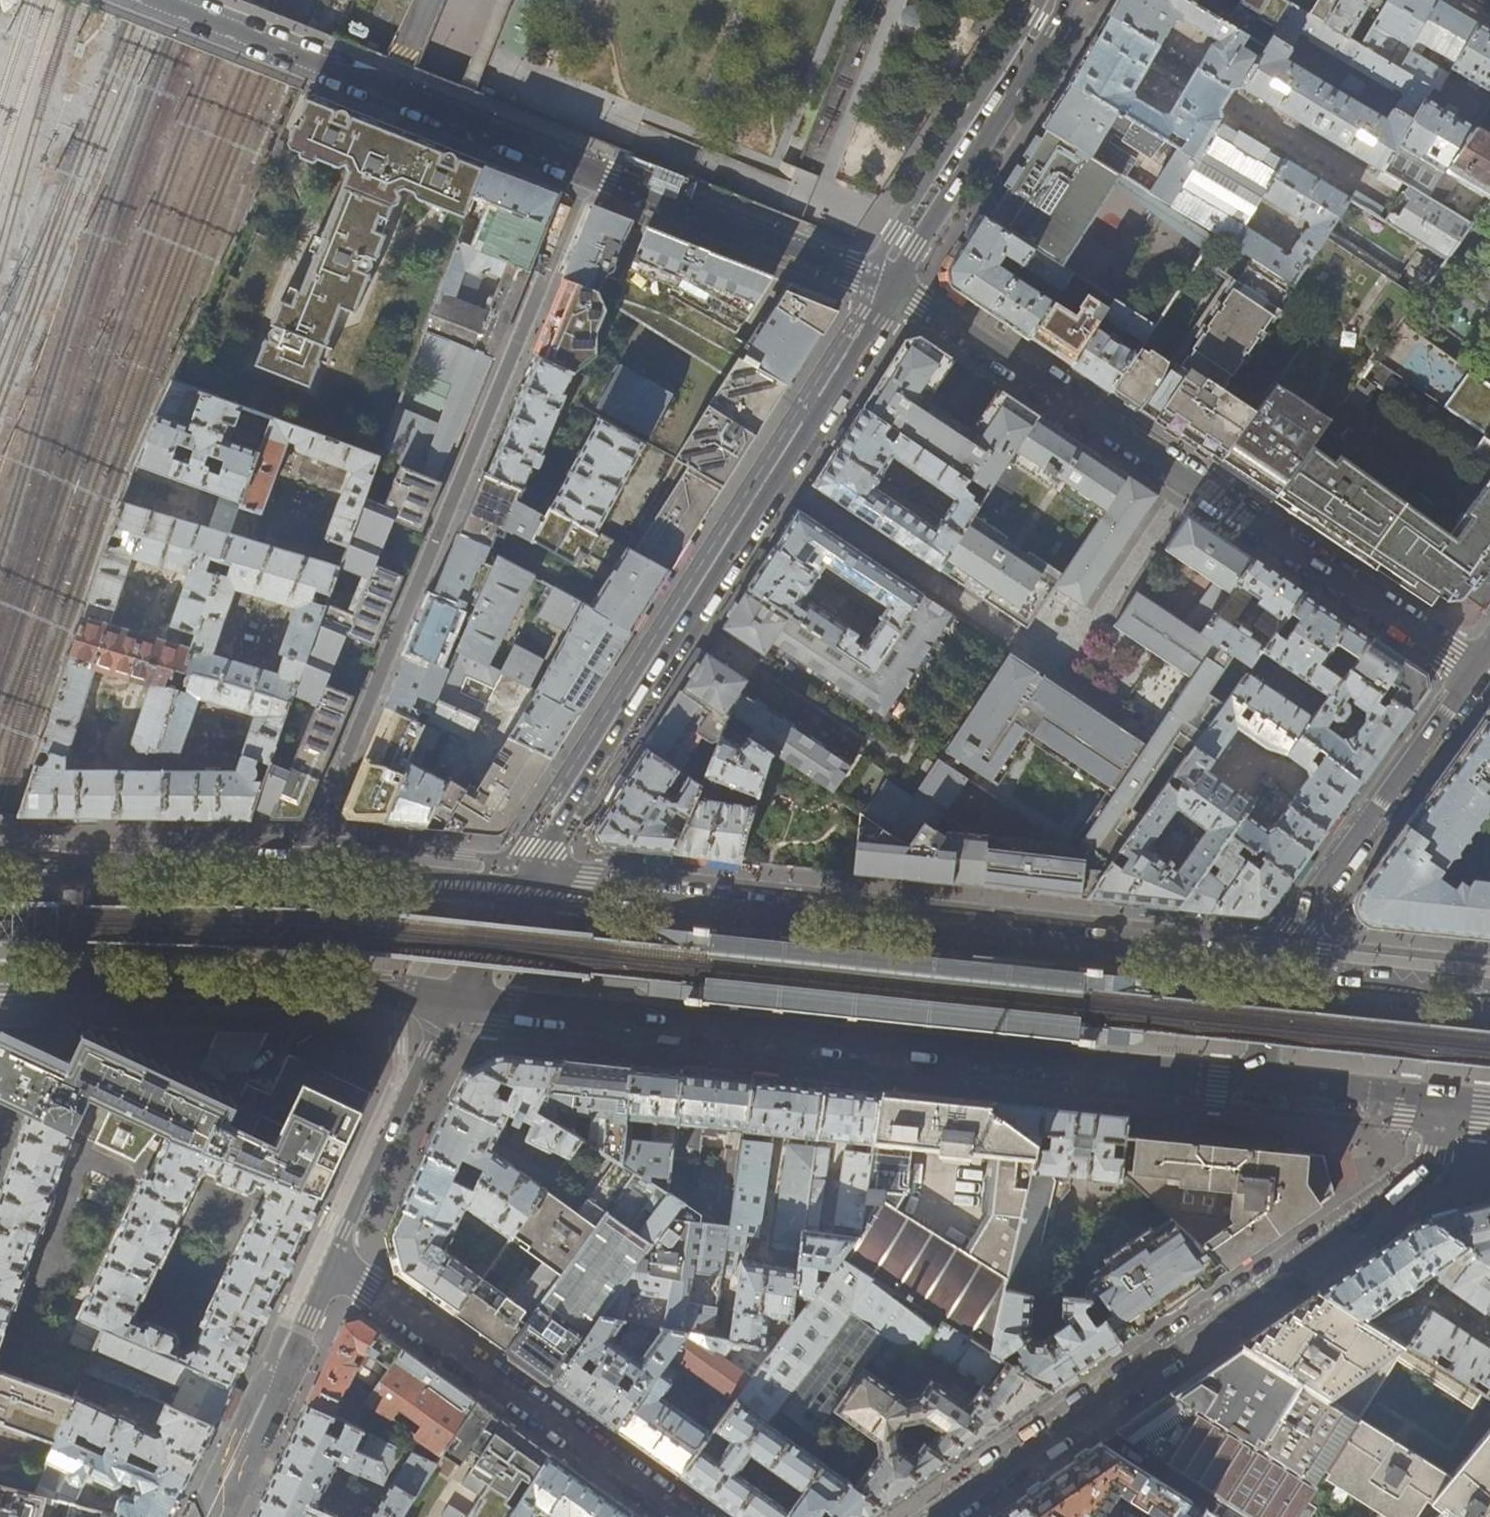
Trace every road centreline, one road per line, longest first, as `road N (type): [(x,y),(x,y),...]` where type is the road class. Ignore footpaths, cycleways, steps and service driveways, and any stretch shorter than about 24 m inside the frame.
road 1 (primary): [(457,997),(1258,1076)]
road 2 (primary): [(1271,965),(520,887)]
road 3 (residential): [(301,865),(583,169)]
road 4 (tertiary): [(896,290),(520,887)]
road 5 (residential): [(896,290),(1479,670)]
road 6 (residential): [(934,1516),(1412,1188),(1433,1161),(1447,1094)]
road 7 (residential): [(583,169),(150,0)]
road 8 (primary): [(0,983),(297,985),(457,997)]
road 9 (residential): [(331,1263),(690,1516)]
road 10 (tertiary): [(1271,965),(1479,670)]
road 11 (tertiary): [(1067,0),(896,290)]
road 12 (residential): [(896,290),(583,169)]
road 13 (primary): [(301,865),(0,860)]
road 14 (residential): [(457,997),(331,1263)]
road 15 (residential): [(215,1516),(331,1263)]
road 16 (primary): [(520,887),(301,865)]
road 17 (primary): [(1489,985),(1271,965)]
road 18 (primary): [(1258,1076),(1447,1094)]
road 19 (tertiary): [(520,887),(457,997)]

